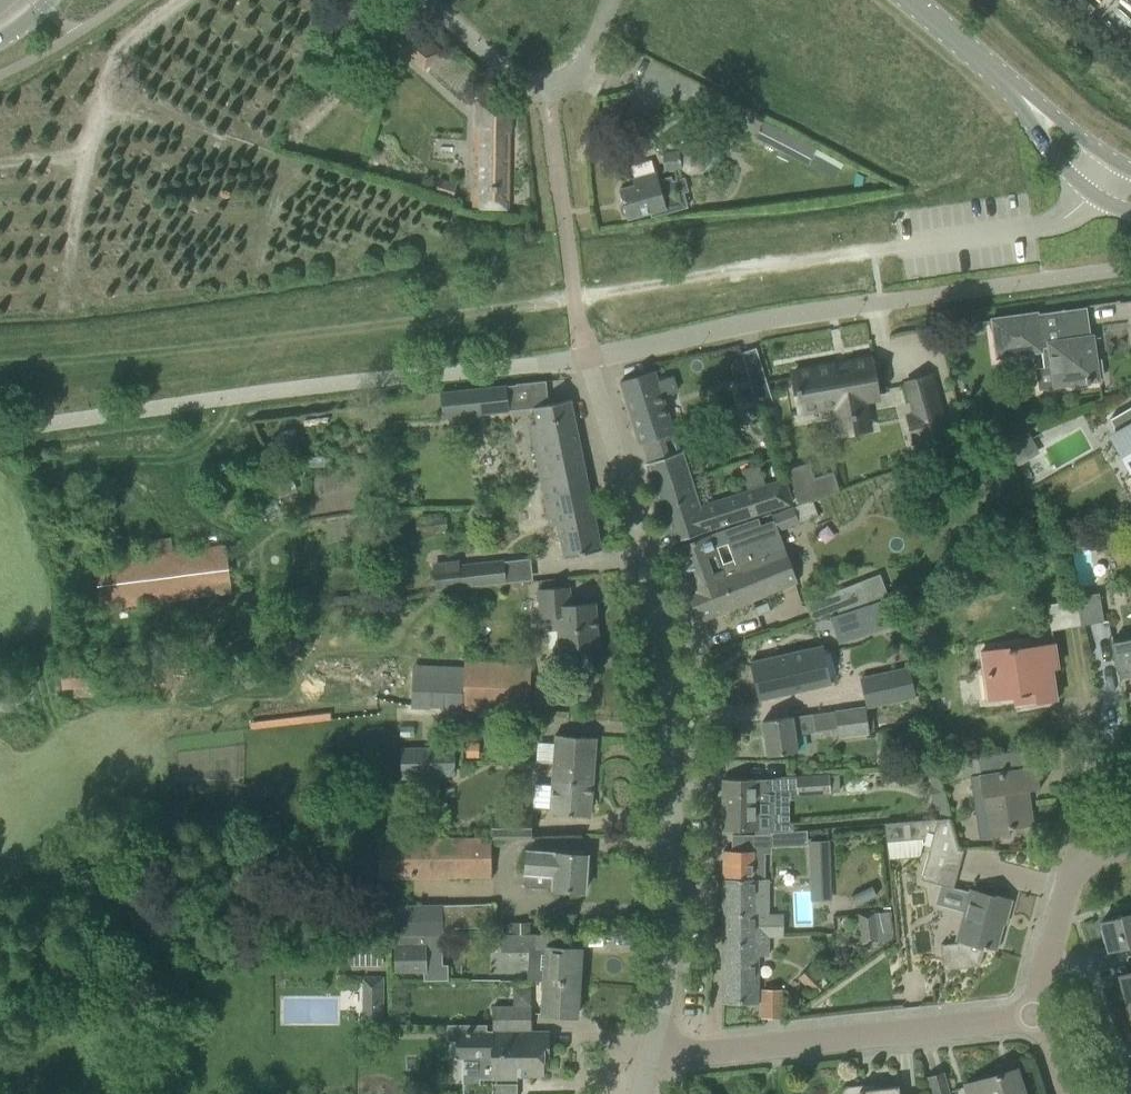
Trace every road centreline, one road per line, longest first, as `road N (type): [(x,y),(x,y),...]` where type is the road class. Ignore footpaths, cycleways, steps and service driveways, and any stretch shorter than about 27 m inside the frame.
road 1 (residential): [(649,1045),(669,933),(669,814),(642,552),(587,359),(880,302)]
road 2 (residential): [(649,1045),(692,1053),(1038,1016)]
road 3 (residential): [(425,0),(504,71),(538,88),(579,71),(613,0)]
road 4 (secondary): [(1002,80),(1077,183),(1130,213)]
road 5 (residential): [(1038,1016),(1036,995),(1073,854)]
road 6 (secondary): [(1130,173),(1086,148),(1002,80)]
road 7 (residential): [(1073,854),(1095,766),(1130,750)]
road 8 (secondary): [(1002,80),(904,0)]

